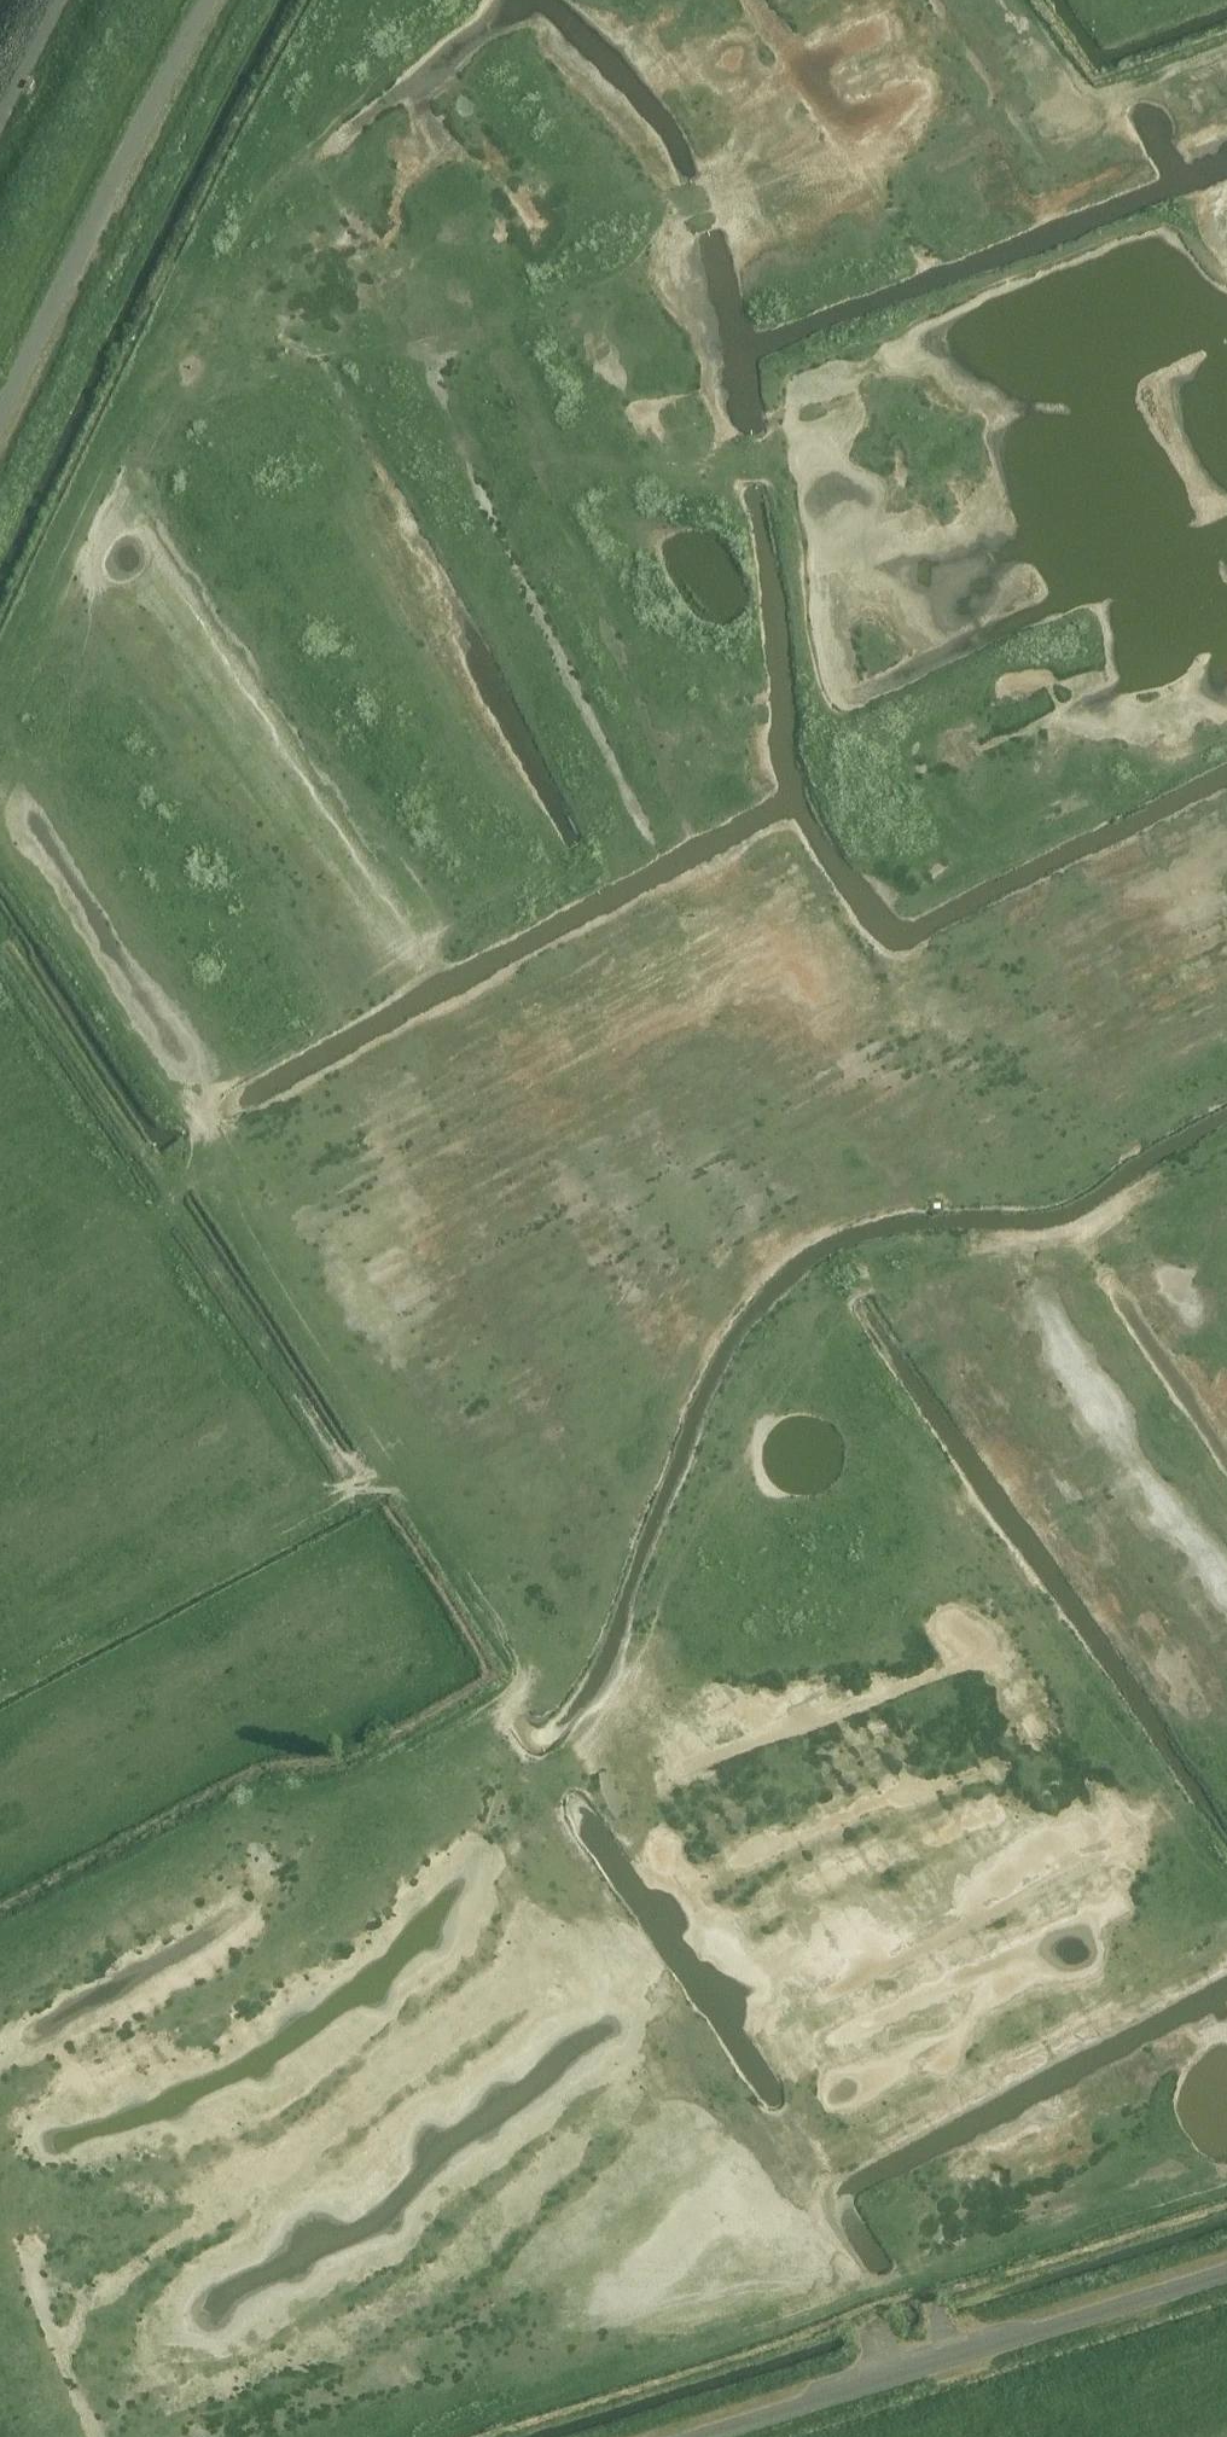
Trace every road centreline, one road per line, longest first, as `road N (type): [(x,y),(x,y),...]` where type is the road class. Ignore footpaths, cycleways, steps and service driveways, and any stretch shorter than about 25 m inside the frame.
road 1 (unclassified): [(1226,2288),(749,2436)]
road 2 (unclassified): [(0,413),(206,0)]

